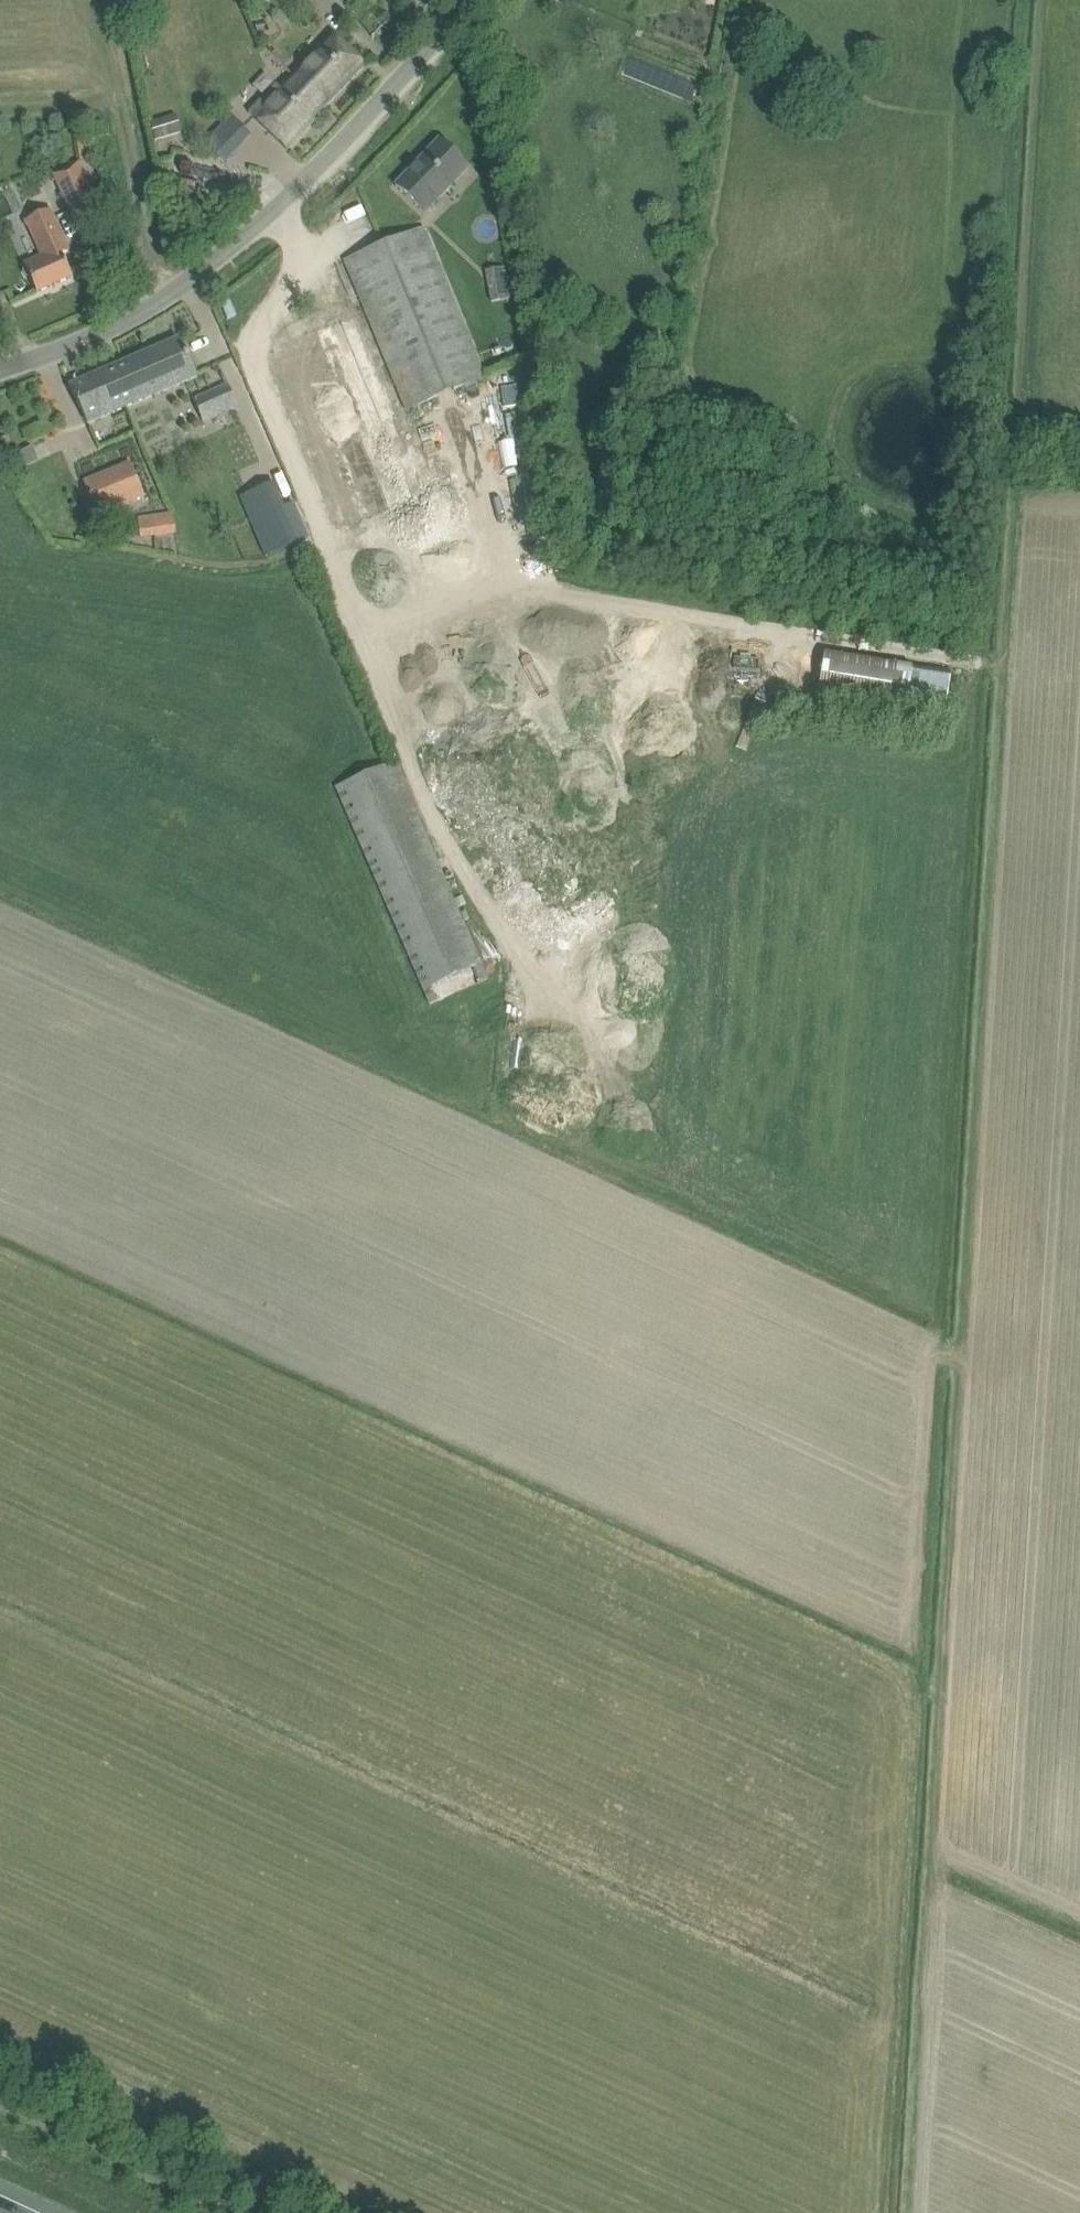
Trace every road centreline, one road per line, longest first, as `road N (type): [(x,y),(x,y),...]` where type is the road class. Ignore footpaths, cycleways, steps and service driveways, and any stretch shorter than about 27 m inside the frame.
road 1 (unclassified): [(0,367),(185,270),(372,103),(470,0)]

